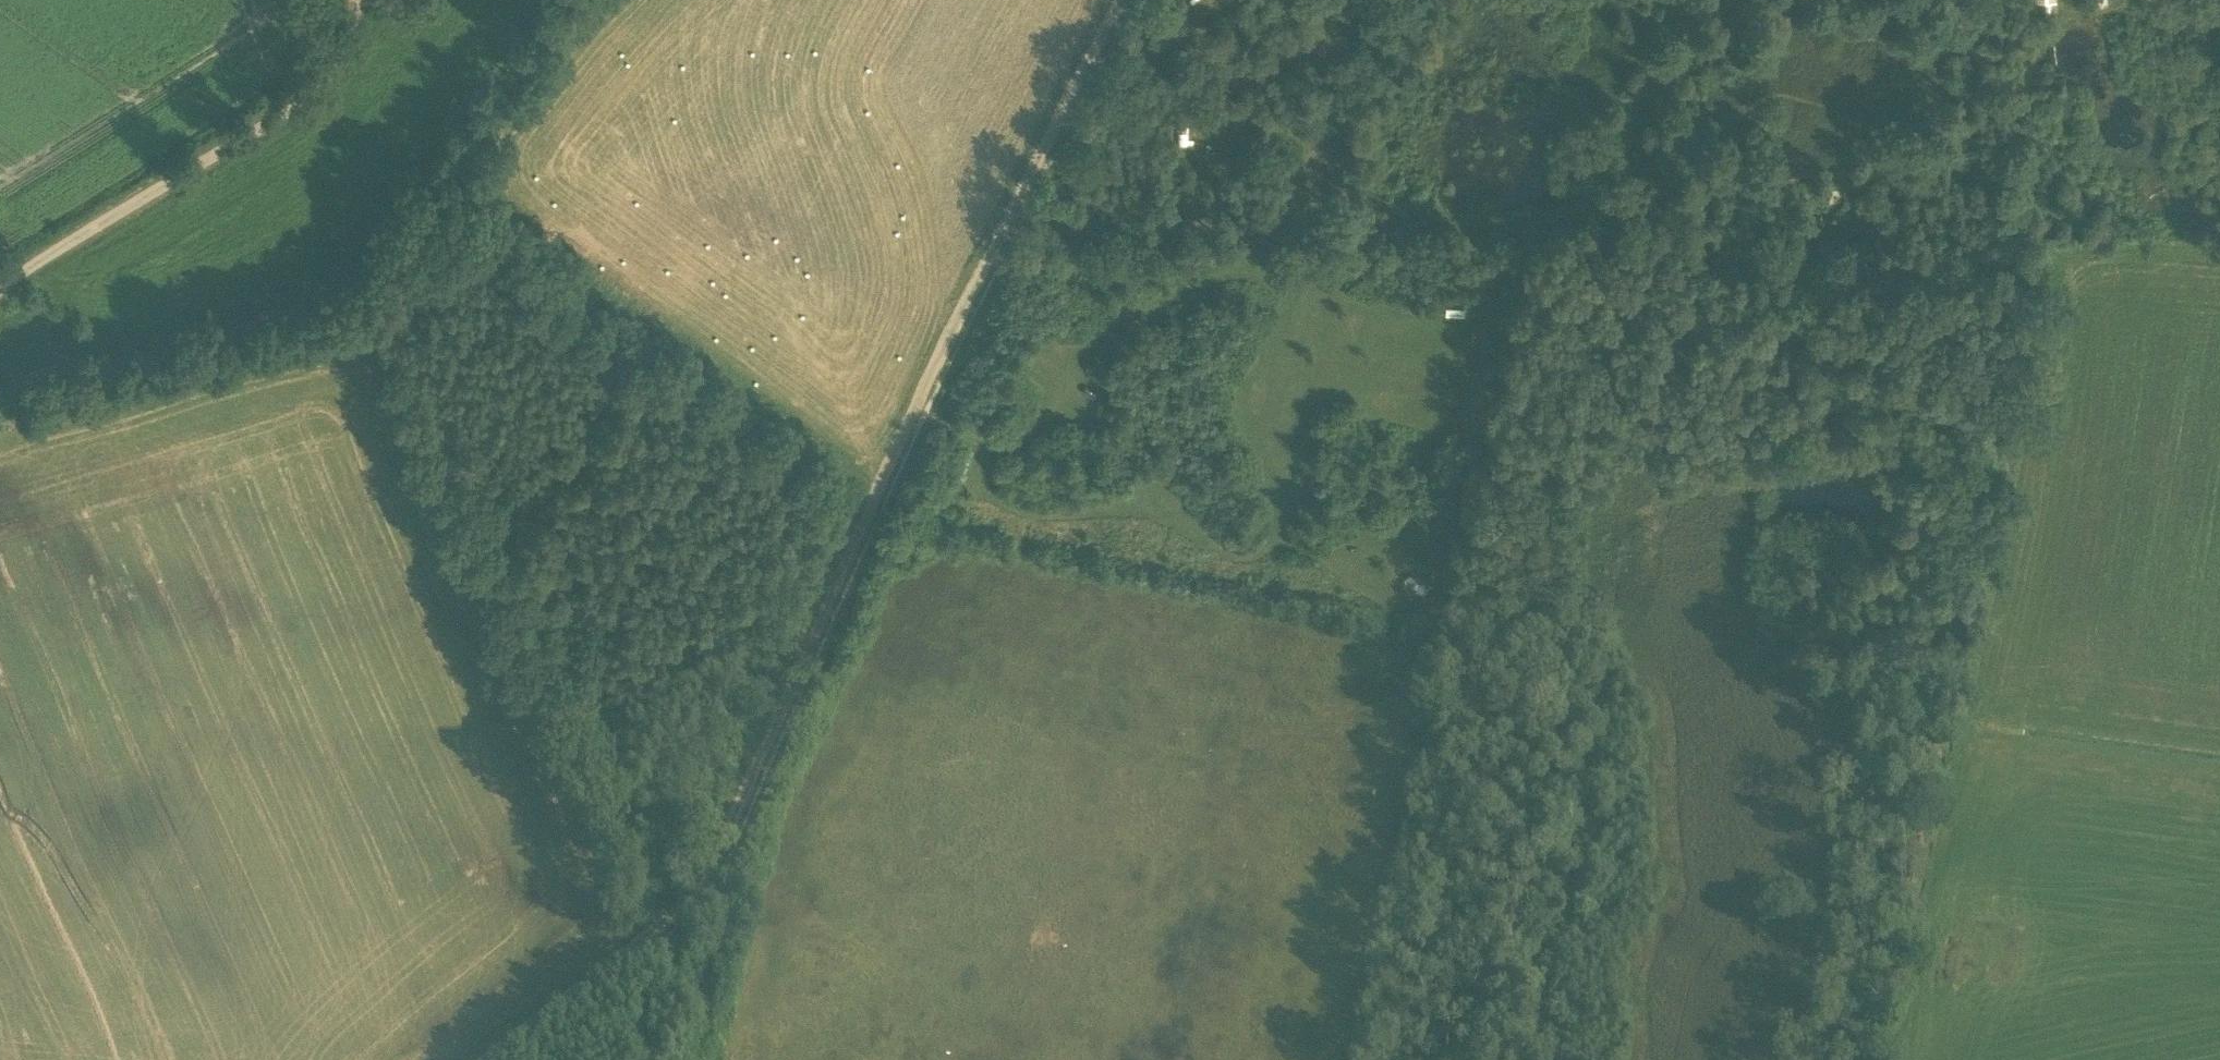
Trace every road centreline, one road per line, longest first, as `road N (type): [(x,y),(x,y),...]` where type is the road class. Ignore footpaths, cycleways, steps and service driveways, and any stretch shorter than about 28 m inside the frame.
road 1 (track): [(479,1059),(676,909),(708,870),(918,409),(1122,0)]
road 2 (track): [(0,288),(306,103),(346,65),(356,40),(356,0)]
road 3 (track): [(1986,59),(2013,57),(2076,23),(2158,0)]

